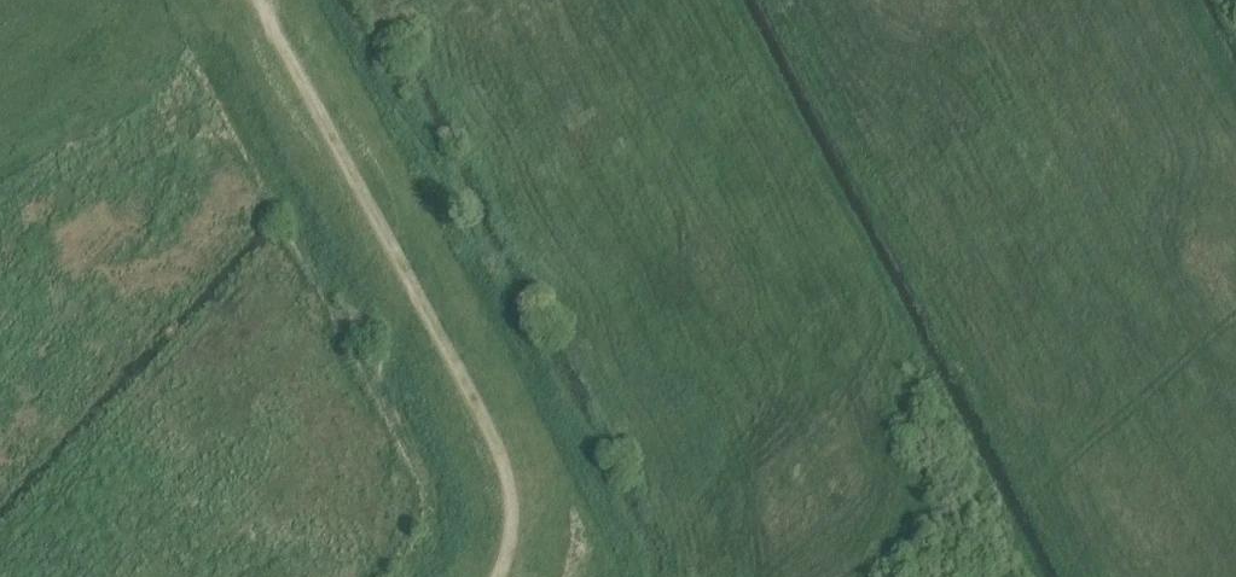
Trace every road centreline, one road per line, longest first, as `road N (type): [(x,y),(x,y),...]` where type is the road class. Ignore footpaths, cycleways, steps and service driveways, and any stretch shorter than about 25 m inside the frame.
road 1 (track): [(258,0),(502,460),(513,503),(497,576)]

